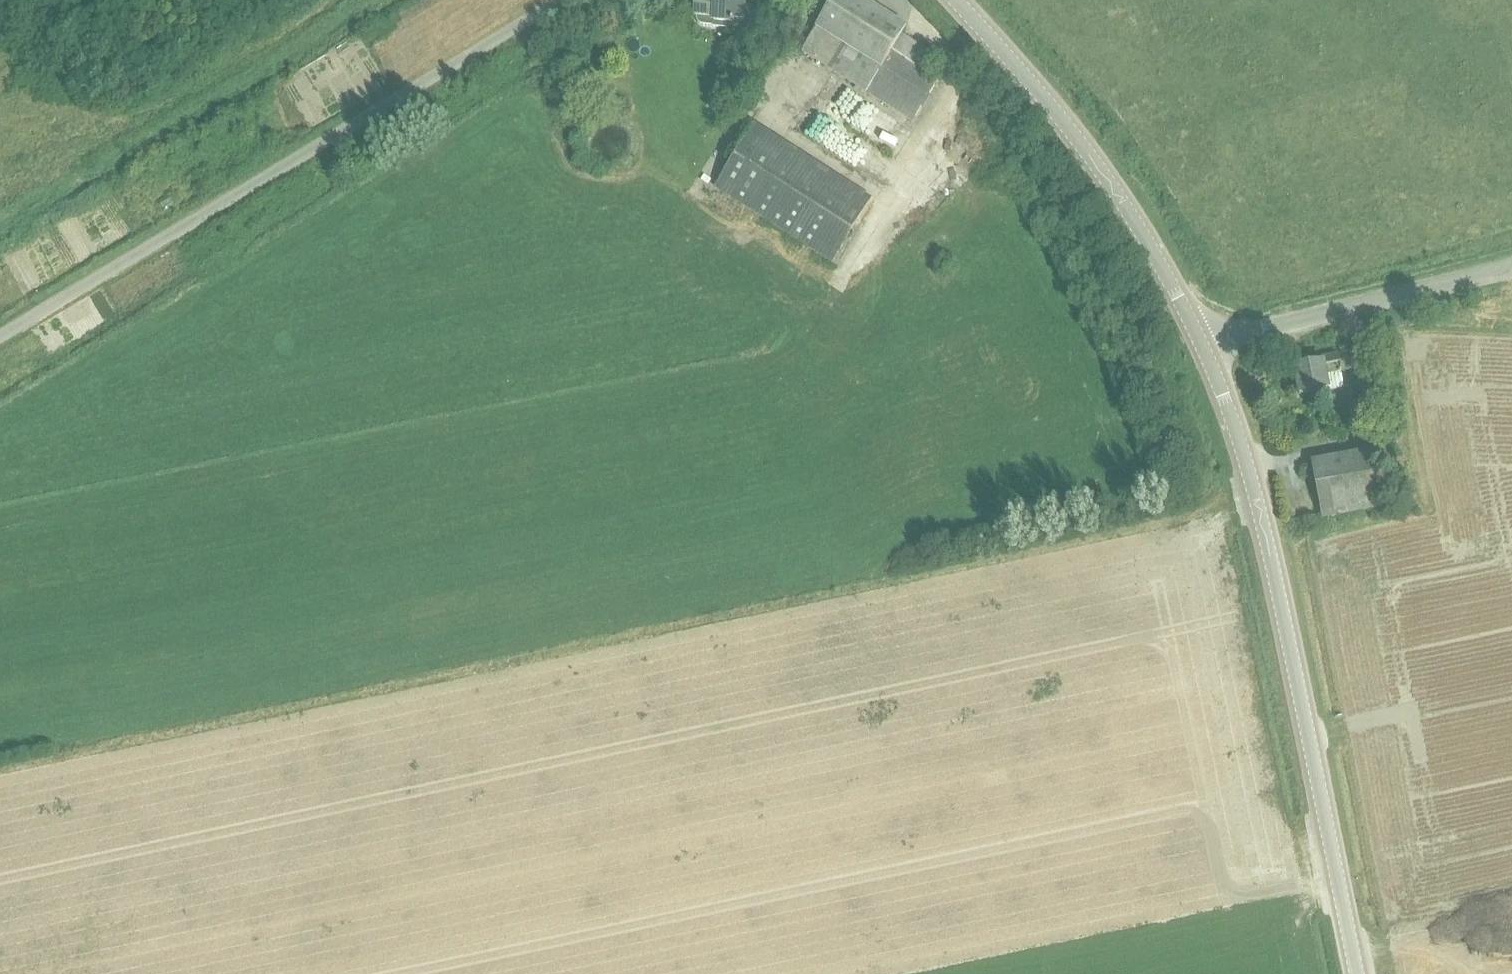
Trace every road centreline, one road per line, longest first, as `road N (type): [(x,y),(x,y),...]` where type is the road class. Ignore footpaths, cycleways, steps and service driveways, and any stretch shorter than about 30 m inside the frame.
road 1 (residential): [(0,335),(559,0)]
road 2 (tertiary): [(1358,973),(1257,501),(1203,348)]
road 3 (tertiary): [(1203,348),(1124,205),(953,0)]
road 4 (unclassified): [(1511,268),(1203,348)]

